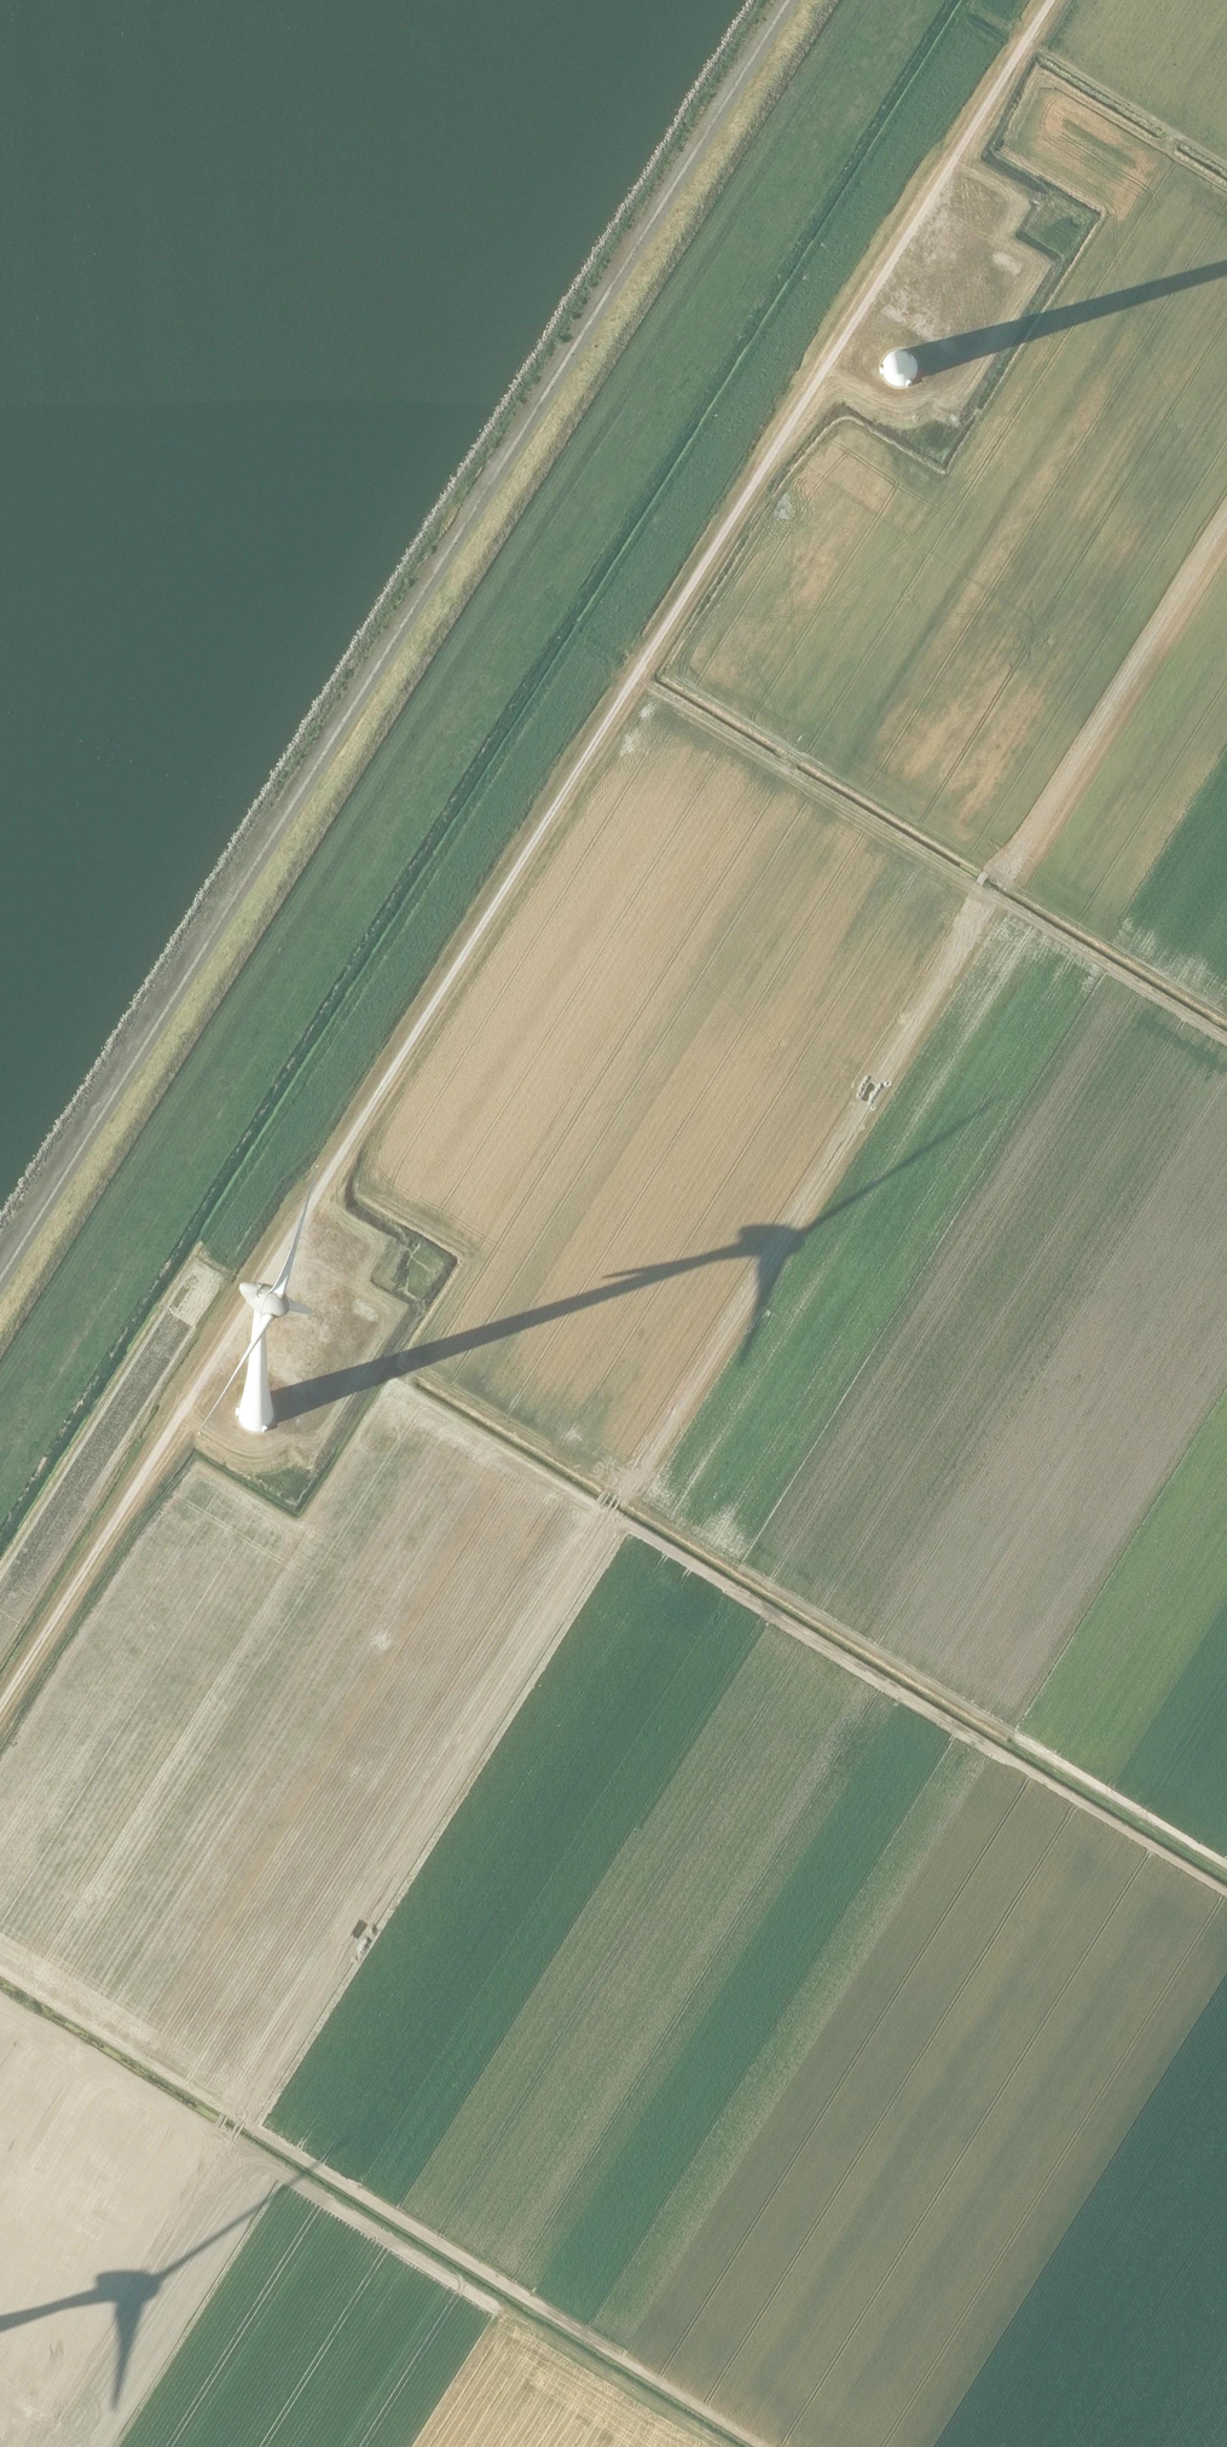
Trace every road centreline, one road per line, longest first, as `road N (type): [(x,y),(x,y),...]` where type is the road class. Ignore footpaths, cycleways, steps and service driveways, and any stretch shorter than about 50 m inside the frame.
road 1 (unclassified): [(0,1290),(795,0)]

